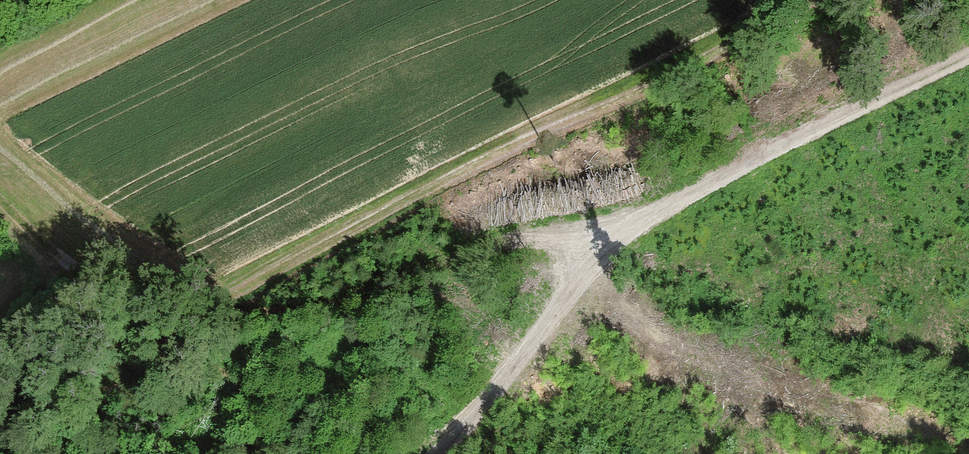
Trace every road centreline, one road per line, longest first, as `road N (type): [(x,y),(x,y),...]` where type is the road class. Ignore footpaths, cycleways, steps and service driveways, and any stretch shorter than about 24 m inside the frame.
road 1 (track): [(433,453),(497,389),(617,241),(659,212),(968,58)]
road 2 (track): [(793,0),(201,303)]
road 3 (track): [(617,241),(501,245),(302,307),(161,304),(88,277),(0,198)]

